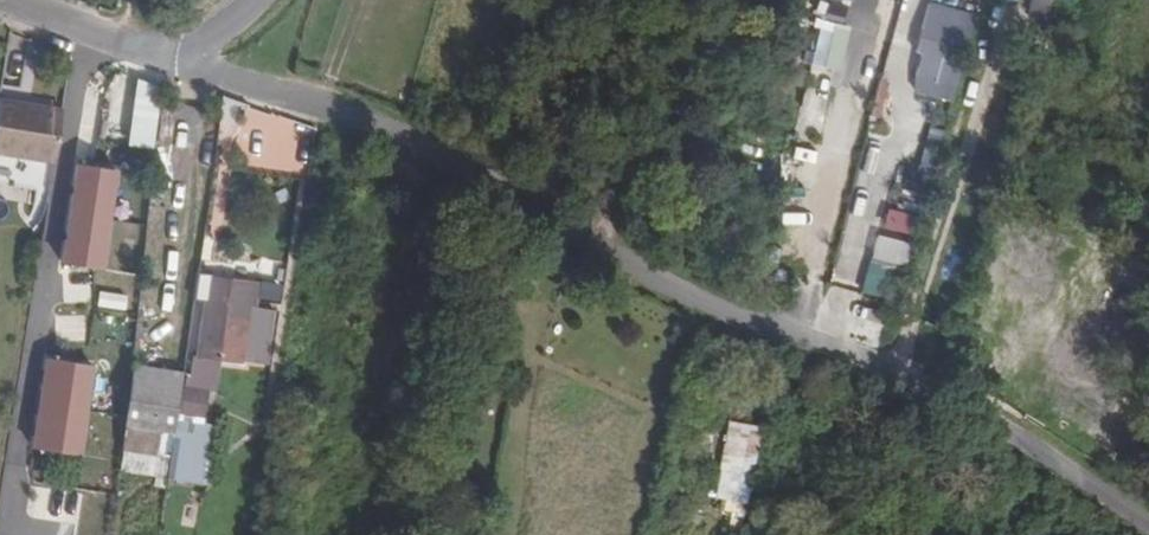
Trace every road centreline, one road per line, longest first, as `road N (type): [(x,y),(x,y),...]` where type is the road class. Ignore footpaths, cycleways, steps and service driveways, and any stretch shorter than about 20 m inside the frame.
road 1 (residential): [(180,57),(434,157),(728,324),(926,400),(1148,529)]
road 2 (residential): [(10,0),(180,57)]

